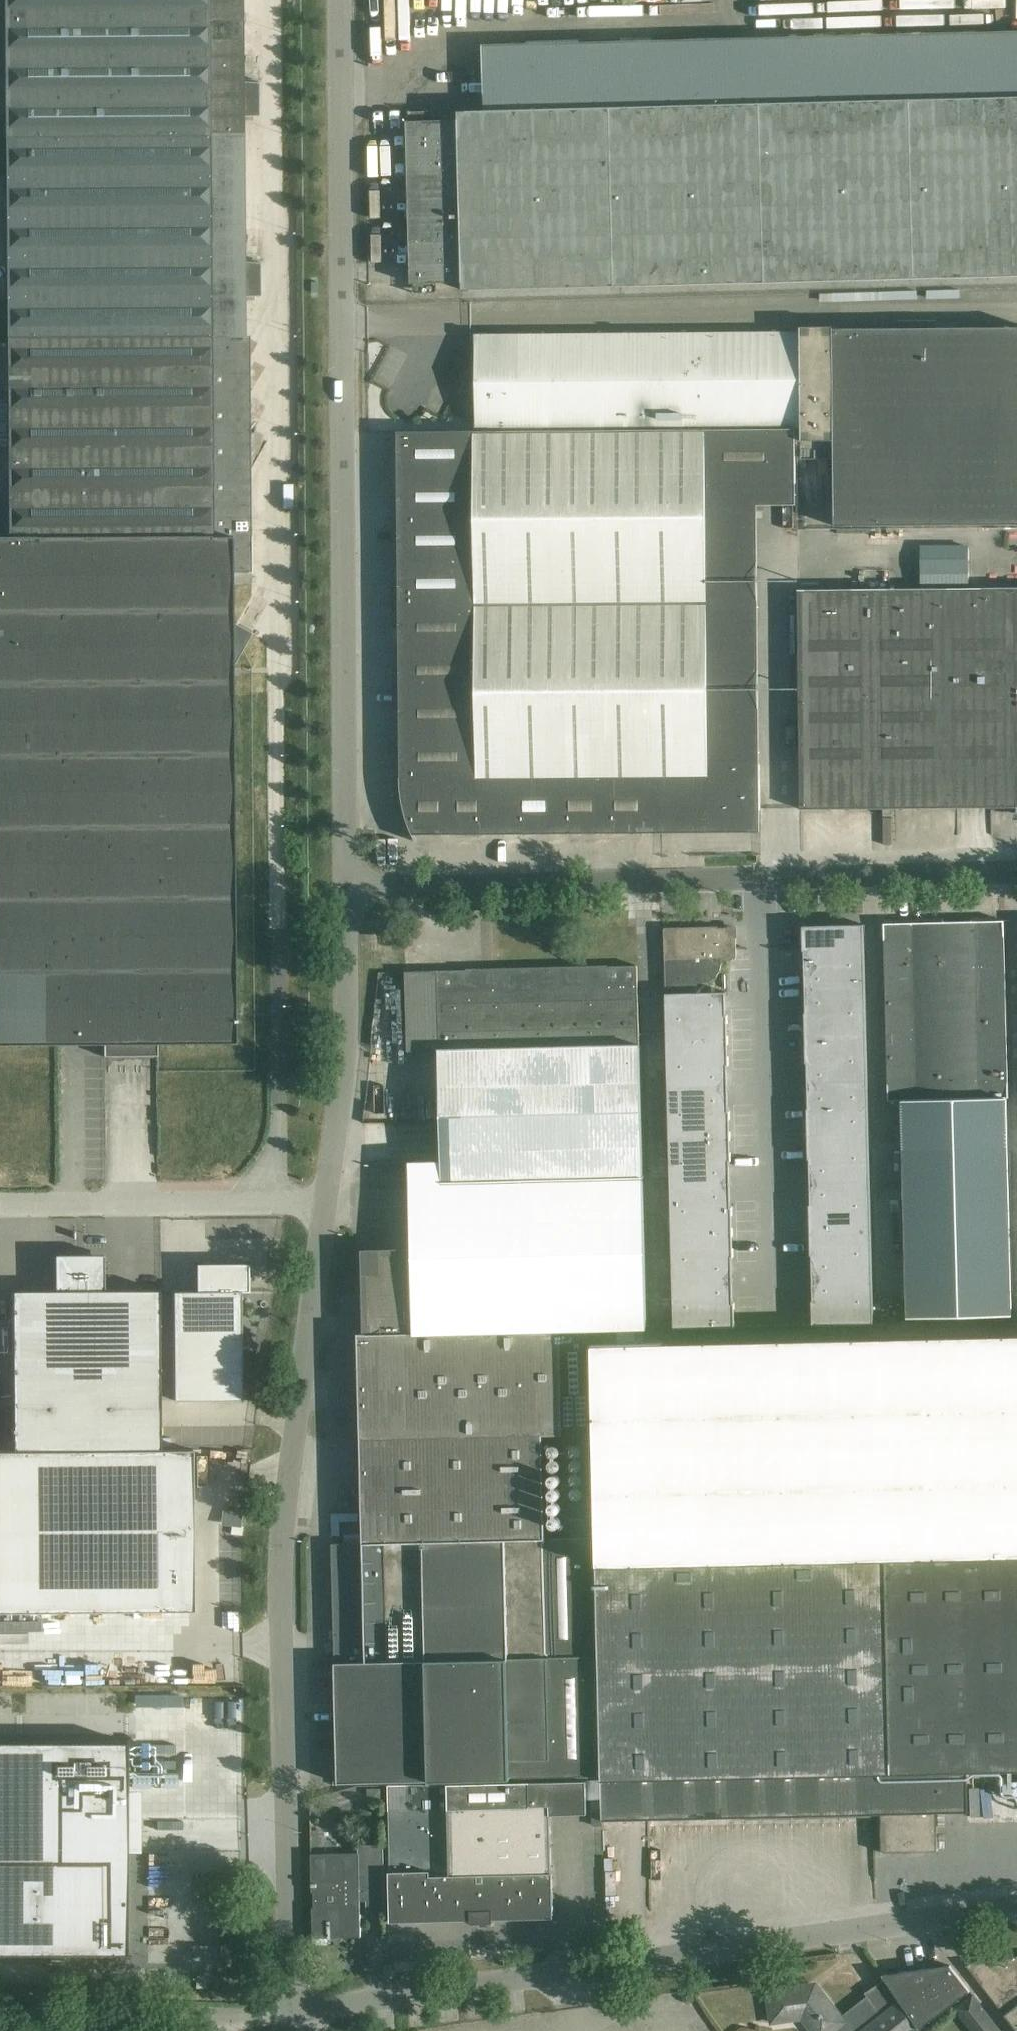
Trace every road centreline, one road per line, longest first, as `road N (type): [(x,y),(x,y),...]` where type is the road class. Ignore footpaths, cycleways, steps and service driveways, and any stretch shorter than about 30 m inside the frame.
road 1 (unclassified): [(344,893),(339,0)]
road 2 (unclassified): [(295,2010),(280,1596),(285,1510),(329,1202)]
road 3 (unclassified): [(1016,1908),(295,2010)]
road 4 (unclassified): [(1016,874),(344,893)]
road 5 (unclassified): [(0,1207),(329,1202)]
road 6 (unclassified): [(329,1202),(346,1024),(344,893)]
road 7 (unclassified): [(295,2010),(246,2017),(0,2009)]

